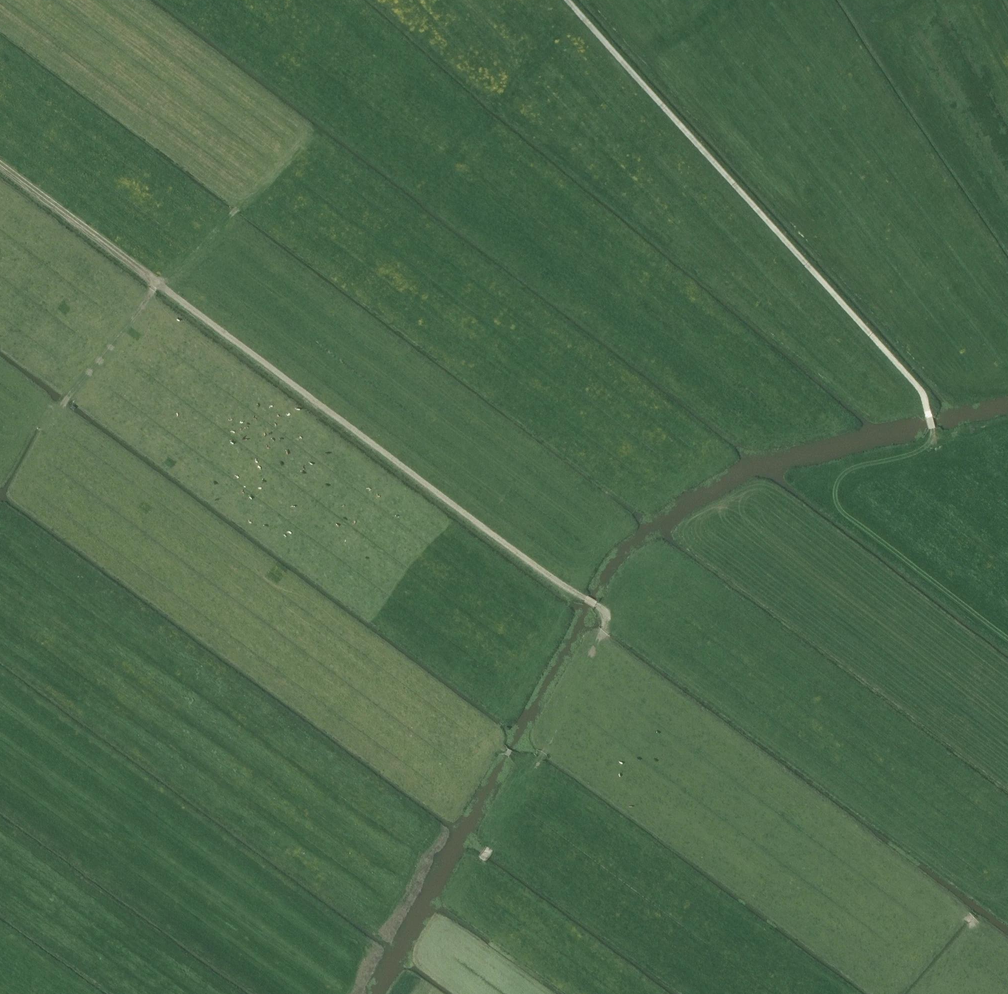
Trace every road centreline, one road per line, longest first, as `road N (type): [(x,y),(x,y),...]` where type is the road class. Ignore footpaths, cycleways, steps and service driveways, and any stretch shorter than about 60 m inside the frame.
road 1 (track): [(579,0),(923,381),(940,433)]
road 2 (track): [(157,279),(599,605)]
road 3 (track): [(0,162),(157,279),(146,298)]

